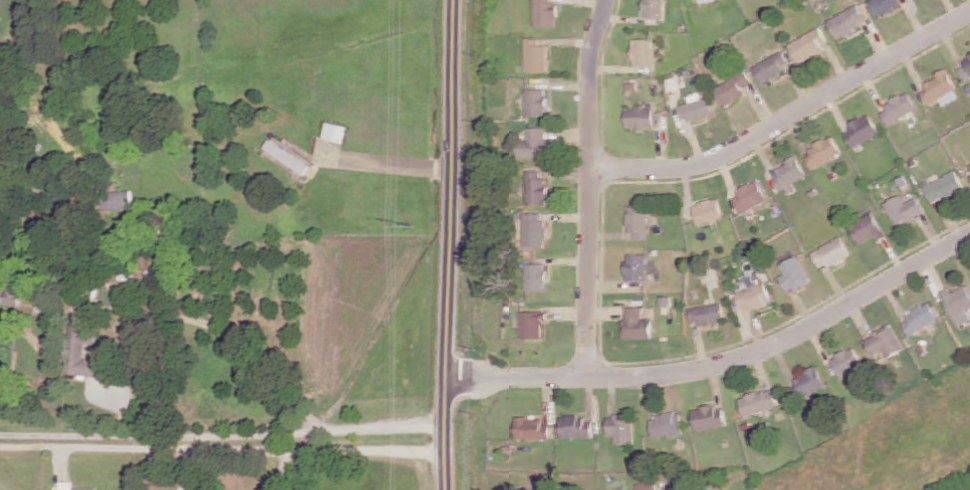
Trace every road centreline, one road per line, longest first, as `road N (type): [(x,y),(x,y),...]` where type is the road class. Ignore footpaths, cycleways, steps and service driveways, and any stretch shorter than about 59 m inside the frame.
road 1 (residential): [(455,379),(640,380),(715,368),(797,336),(969,237)]
road 2 (secondary): [(456,489),(454,0)]
road 3 (residential): [(589,171),(714,161),(969,13)]
road 4 (residential): [(609,0),(591,54),(589,380)]

